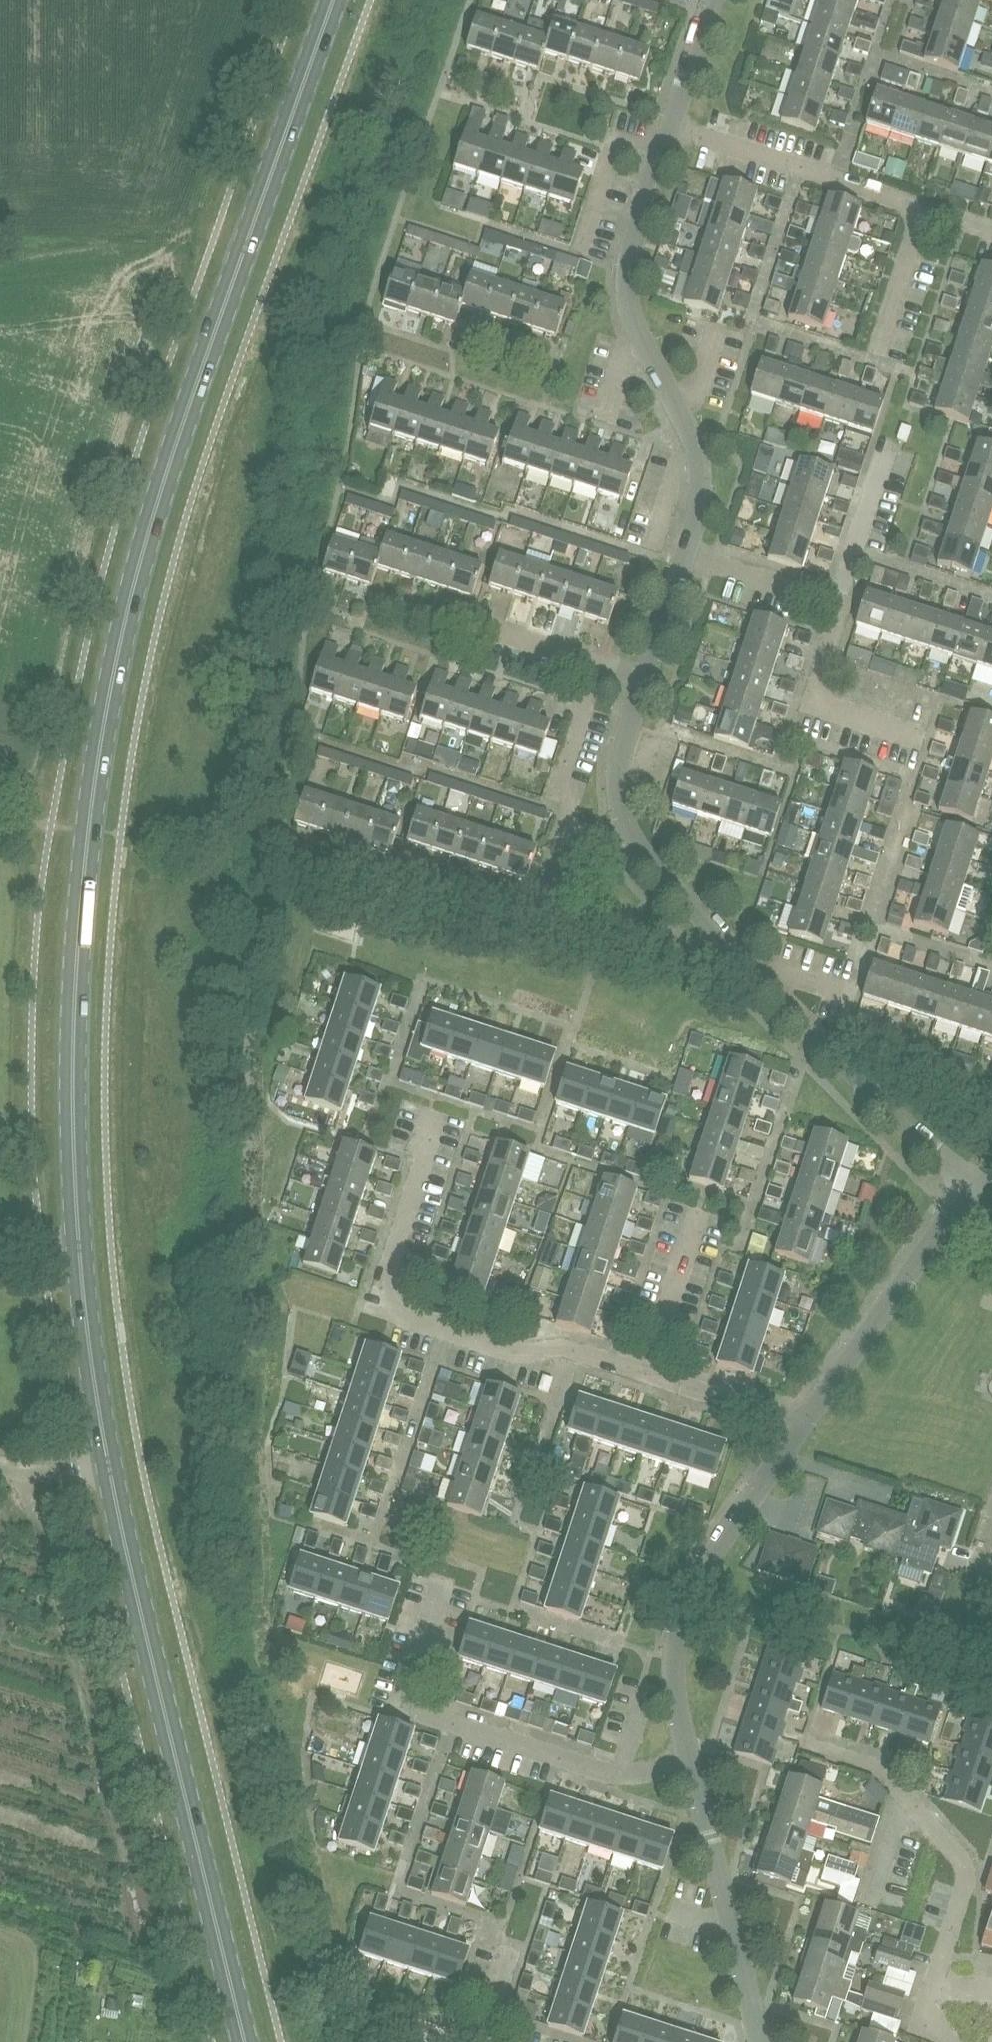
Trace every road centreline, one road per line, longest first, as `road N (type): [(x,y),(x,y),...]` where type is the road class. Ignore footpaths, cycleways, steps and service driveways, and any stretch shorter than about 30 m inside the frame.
road 1 (primary): [(245,2041),(104,1441),(77,1216),(73,1031),(88,830),(126,615),(180,431),(333,0)]
road 2 (residential): [(971,1185),(807,1031),(620,817),(616,765),(684,551)]
road 3 (residential): [(650,1372),(571,1348),(519,1356),(400,1316),(384,1300),(382,1277),(434,1117)]
road 4 (residential): [(684,551),(699,501),(697,448),(626,305),(623,283),(669,125)]
road 5 (residential): [(867,921),(918,739),(809,700),(837,602)]
road 6 (residential): [(689,1763),(665,1650),(675,1601),(704,1547),(801,1422)]
road 7 (residential): [(623,1771),(408,1706),(441,1583)]
road 8 (residential): [(991,228),(669,125)]
road 9 (residential): [(934,1984),(964,1889),(957,1850),(882,1769),(804,1745)]
road 10 (residential): [(801,1422),(971,1185)]
road 11 (residential): [(761,2041),(689,1763)]
road 12 (residential): [(837,602),(684,551)]
road 13 (residential): [(650,1372),(696,1218)]
road 14 (residential): [(837,602),(885,449)]
road 15 (residential): [(801,1422),(650,1372)]
road 16 (residential): [(669,125),(714,0)]

